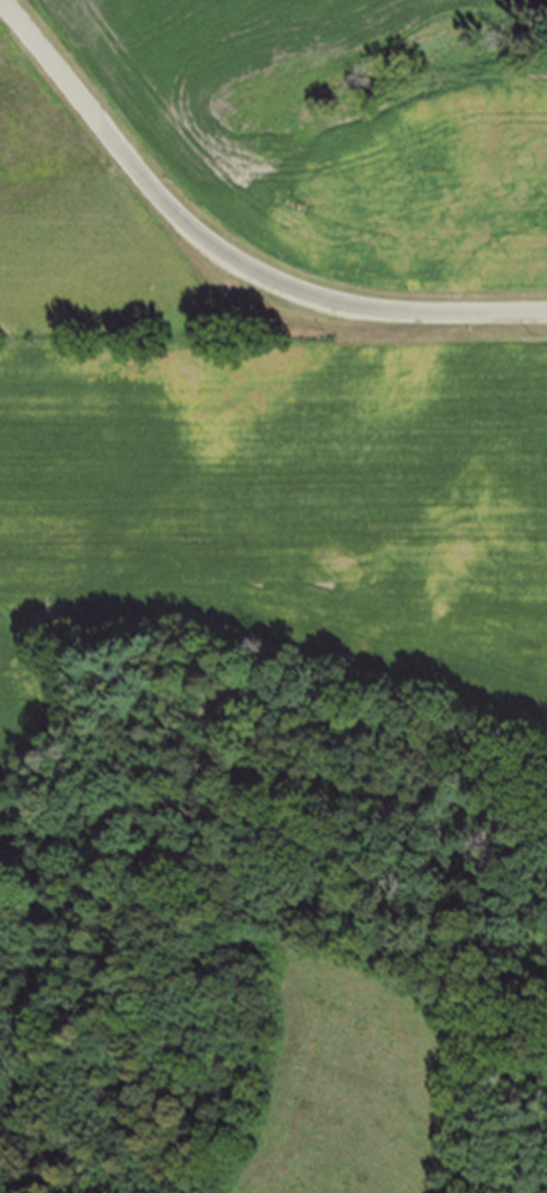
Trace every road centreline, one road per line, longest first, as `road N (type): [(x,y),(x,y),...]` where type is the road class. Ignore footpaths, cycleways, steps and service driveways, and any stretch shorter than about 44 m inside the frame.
road 1 (secondary): [(546,311),(366,308),(261,275),(171,210),(2,0)]

